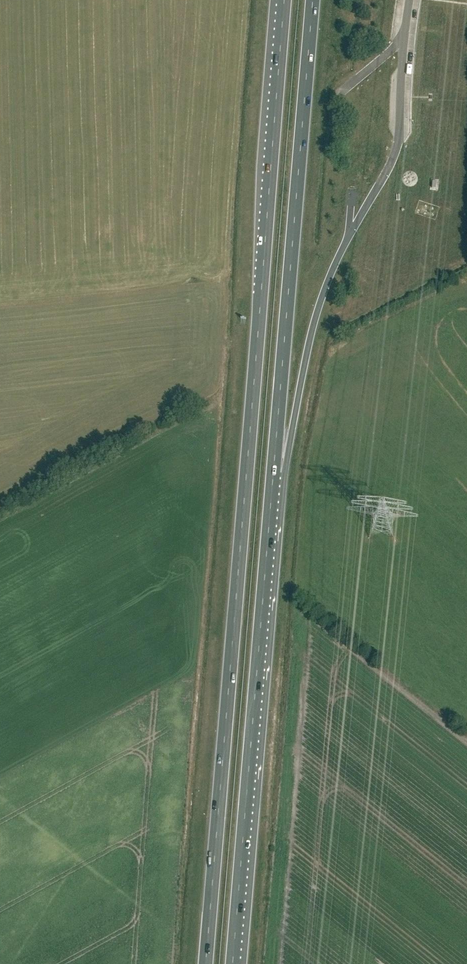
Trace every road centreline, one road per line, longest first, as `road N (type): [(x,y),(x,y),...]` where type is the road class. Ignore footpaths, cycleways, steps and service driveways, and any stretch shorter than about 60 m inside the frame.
road 1 (trunk): [(284,0),(206,963)]
road 2 (trunk): [(232,963),(275,464)]
road 3 (trunk): [(275,464),(313,0)]
road 4 (trunk): [(275,464),(286,453),(322,296),(349,237)]

